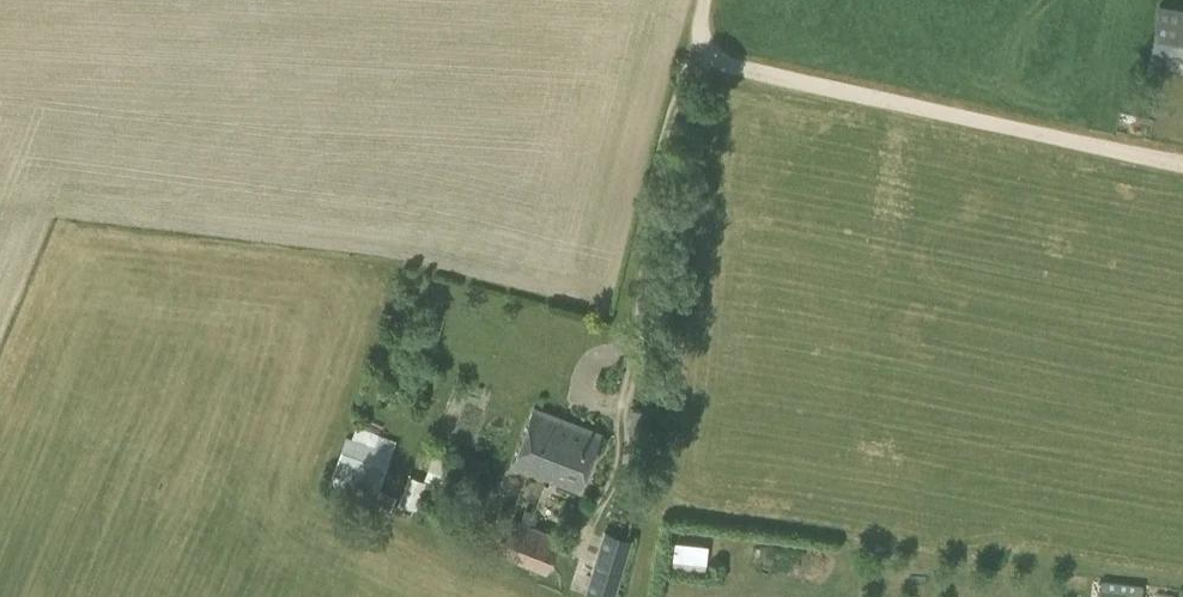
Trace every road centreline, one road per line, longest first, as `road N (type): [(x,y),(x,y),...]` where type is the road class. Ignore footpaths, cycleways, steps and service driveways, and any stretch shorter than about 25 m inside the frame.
road 1 (unclassified): [(1182,161),(731,68),(703,46),(707,0)]

